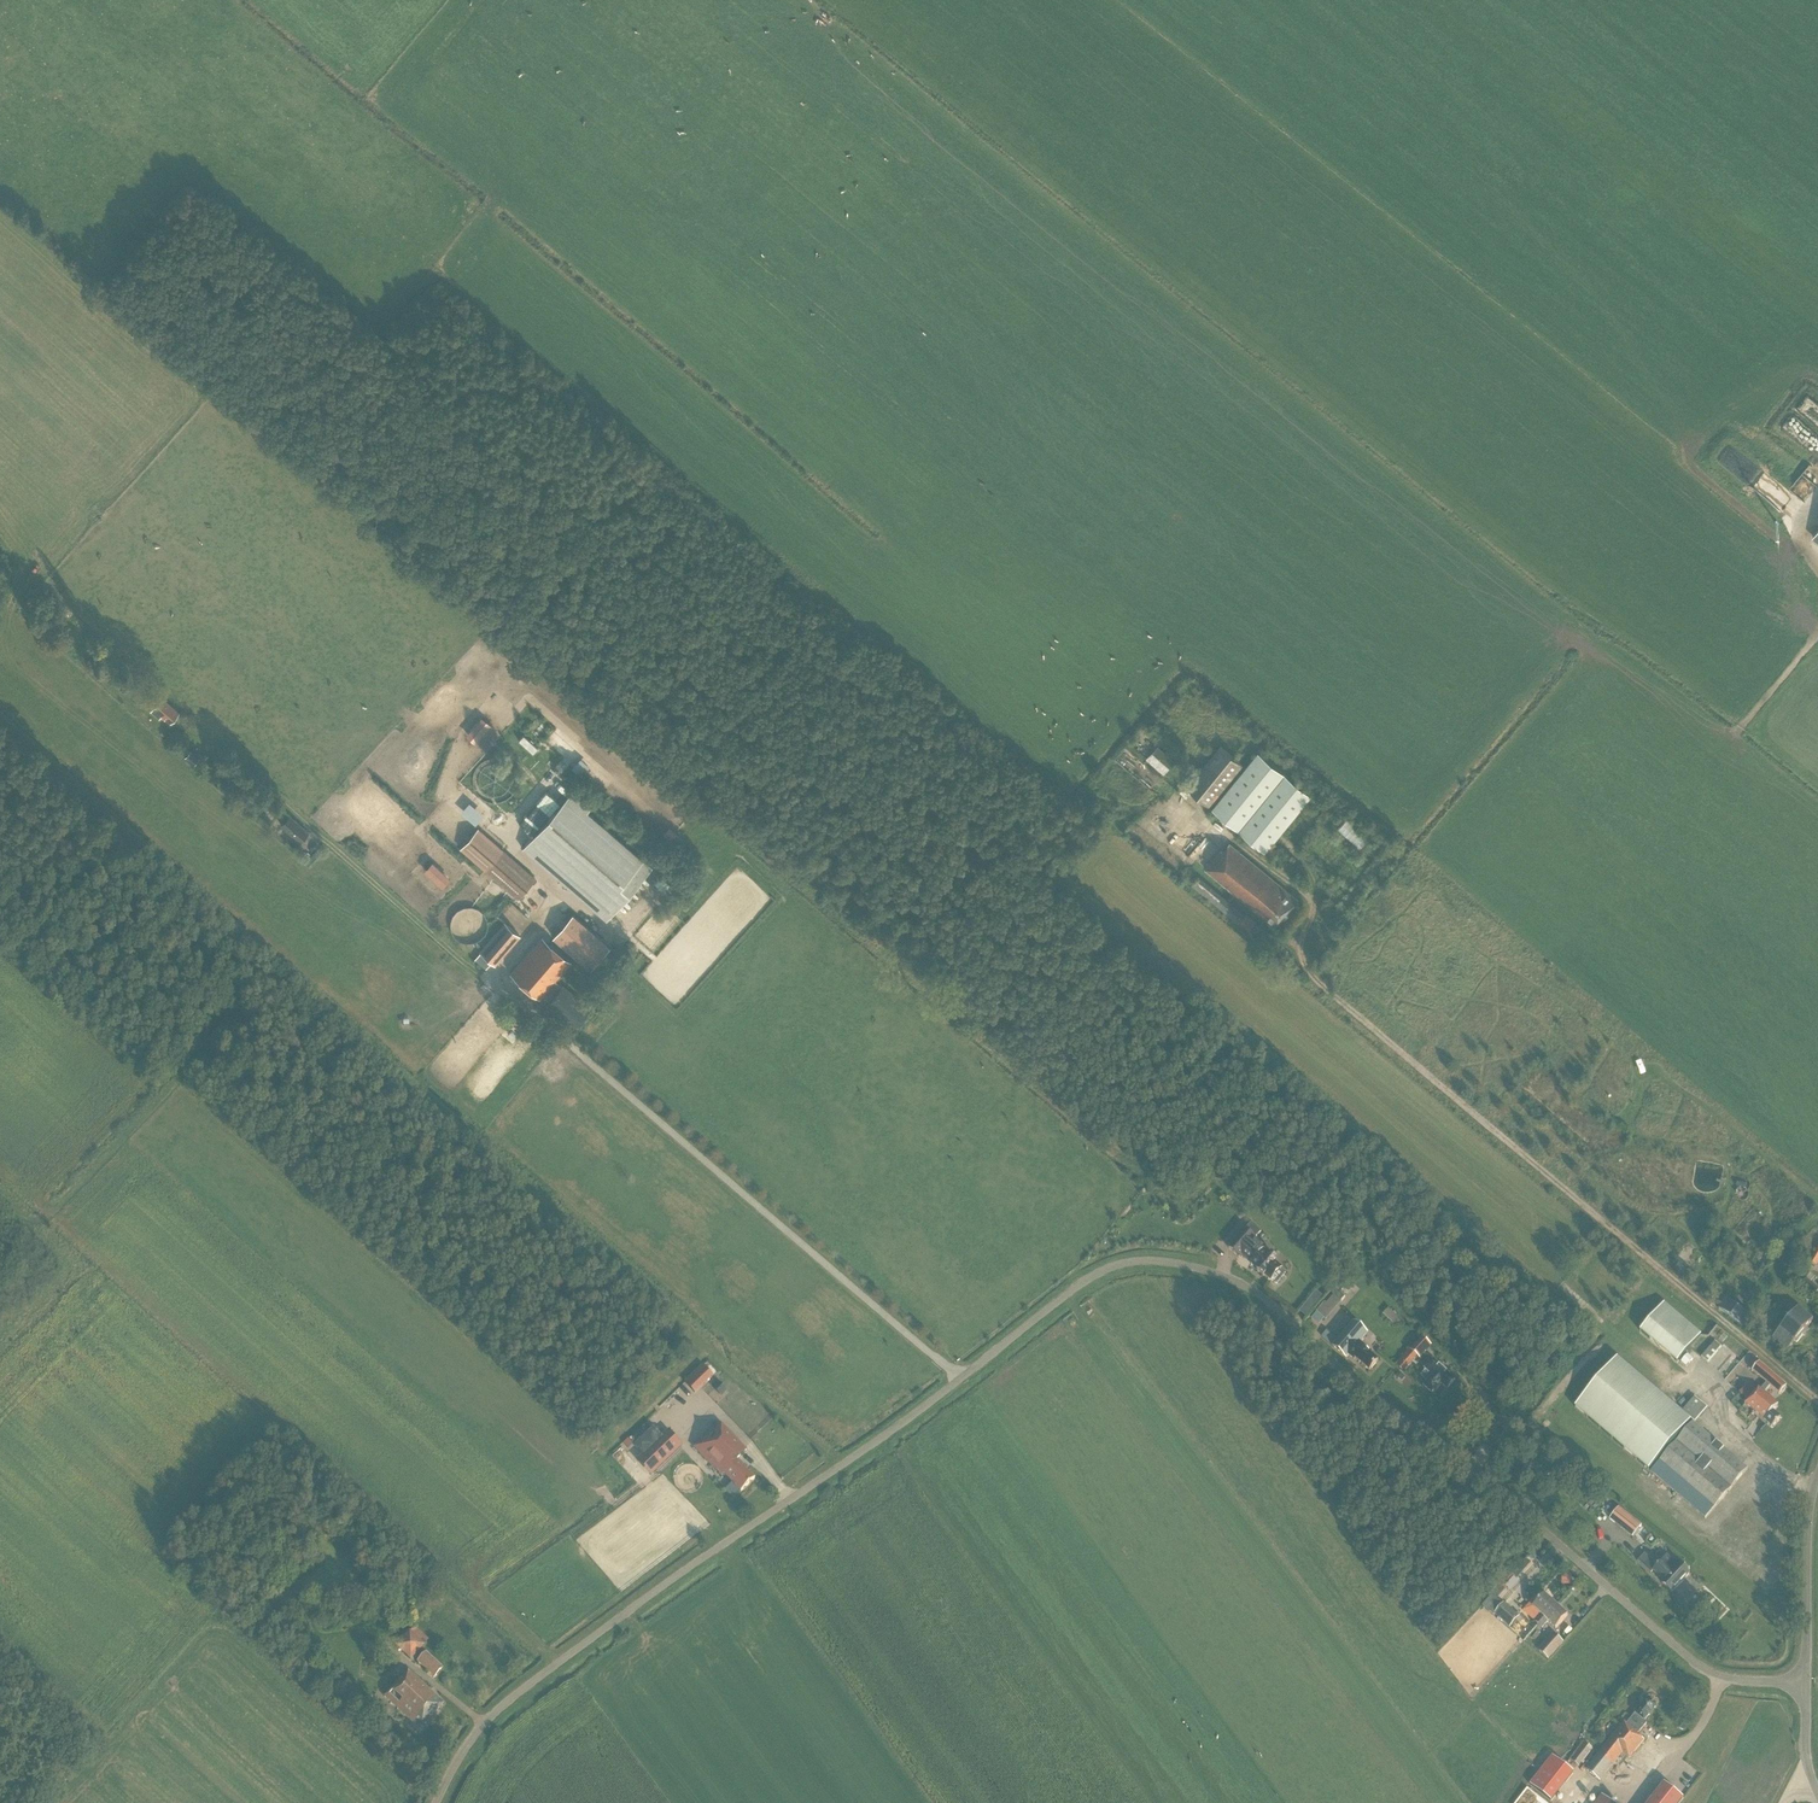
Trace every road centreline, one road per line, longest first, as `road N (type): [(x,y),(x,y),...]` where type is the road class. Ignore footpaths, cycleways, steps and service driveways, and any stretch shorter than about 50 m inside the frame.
road 1 (unclassified): [(1806,1682),(1728,1678),(1697,1664),(1257,1292),(1208,1271),(1142,1261),(1089,1279),(888,1433),(532,1683),(472,1738),(436,1802)]
road 2 (track): [(573,1228),(0,722)]
road 3 (track): [(0,1197),(24,1218),(50,1215),(183,1076),(216,1070),(364,1124),(403,1166),(495,1223),(573,1228)]
road 4 (track): [(496,979),(480,976),(187,723)]
road 5 (track): [(573,1228),(840,1466)]
road 6 (unclassified): [(1806,1682),(1809,1518),(1817,1473)]

